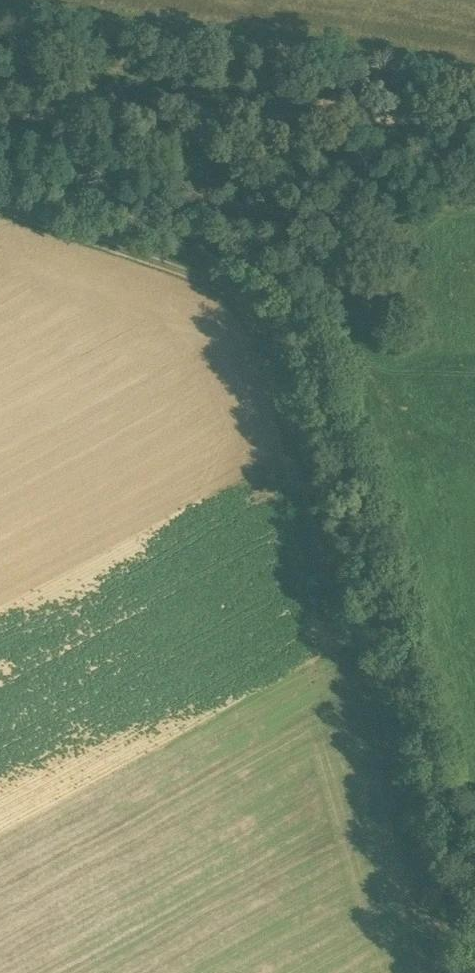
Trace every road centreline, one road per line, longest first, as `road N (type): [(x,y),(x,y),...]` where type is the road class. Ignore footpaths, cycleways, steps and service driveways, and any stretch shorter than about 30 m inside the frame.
road 1 (track): [(474,908),(273,258),(0,175)]
road 2 (track): [(0,216),(206,274),(255,328),(452,972)]
road 3 (track): [(474,134),(0,127)]

